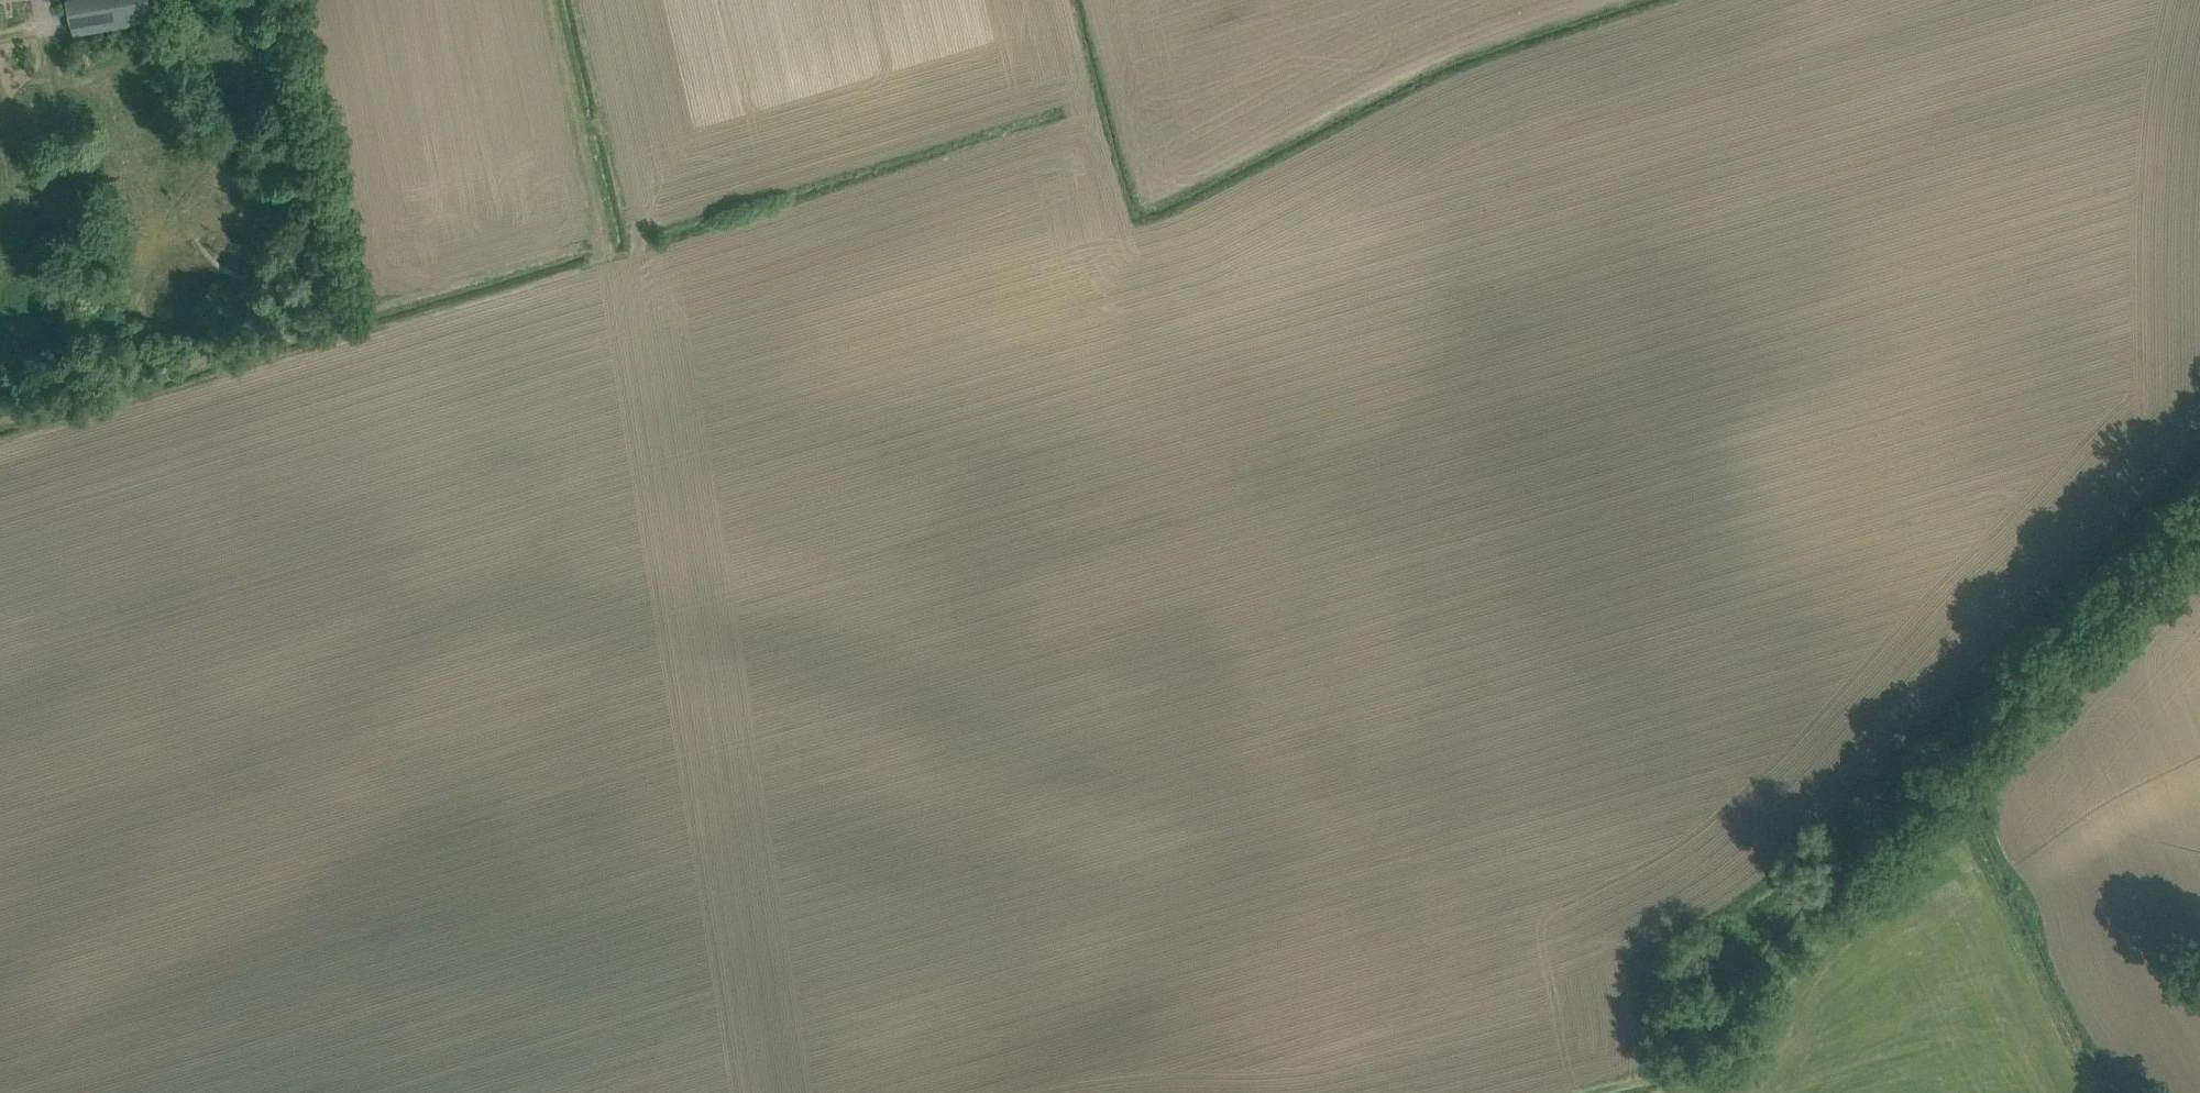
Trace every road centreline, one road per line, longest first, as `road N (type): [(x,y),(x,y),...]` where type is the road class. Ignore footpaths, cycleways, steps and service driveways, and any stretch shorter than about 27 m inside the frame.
road 1 (track): [(2199,512),(1774,932),(1719,1037),(1662,1077),(1597,1092)]

